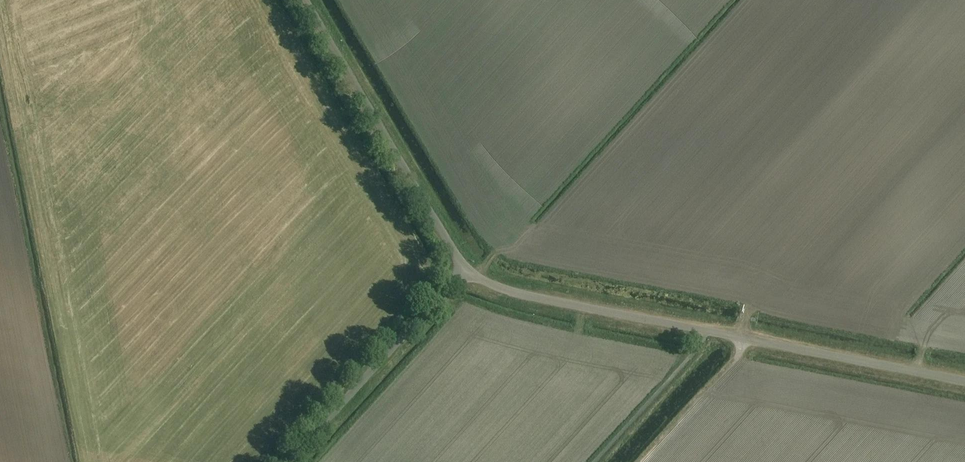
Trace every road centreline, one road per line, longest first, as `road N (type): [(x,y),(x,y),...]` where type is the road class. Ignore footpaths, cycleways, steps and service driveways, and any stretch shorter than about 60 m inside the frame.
road 1 (unclassified): [(964,381),(521,294),(465,269)]
road 2 (unclassified): [(465,269),(307,0)]
road 3 (unclassified): [(289,461),(465,269)]
road 4 (track): [(640,461),(726,369),(744,338)]

